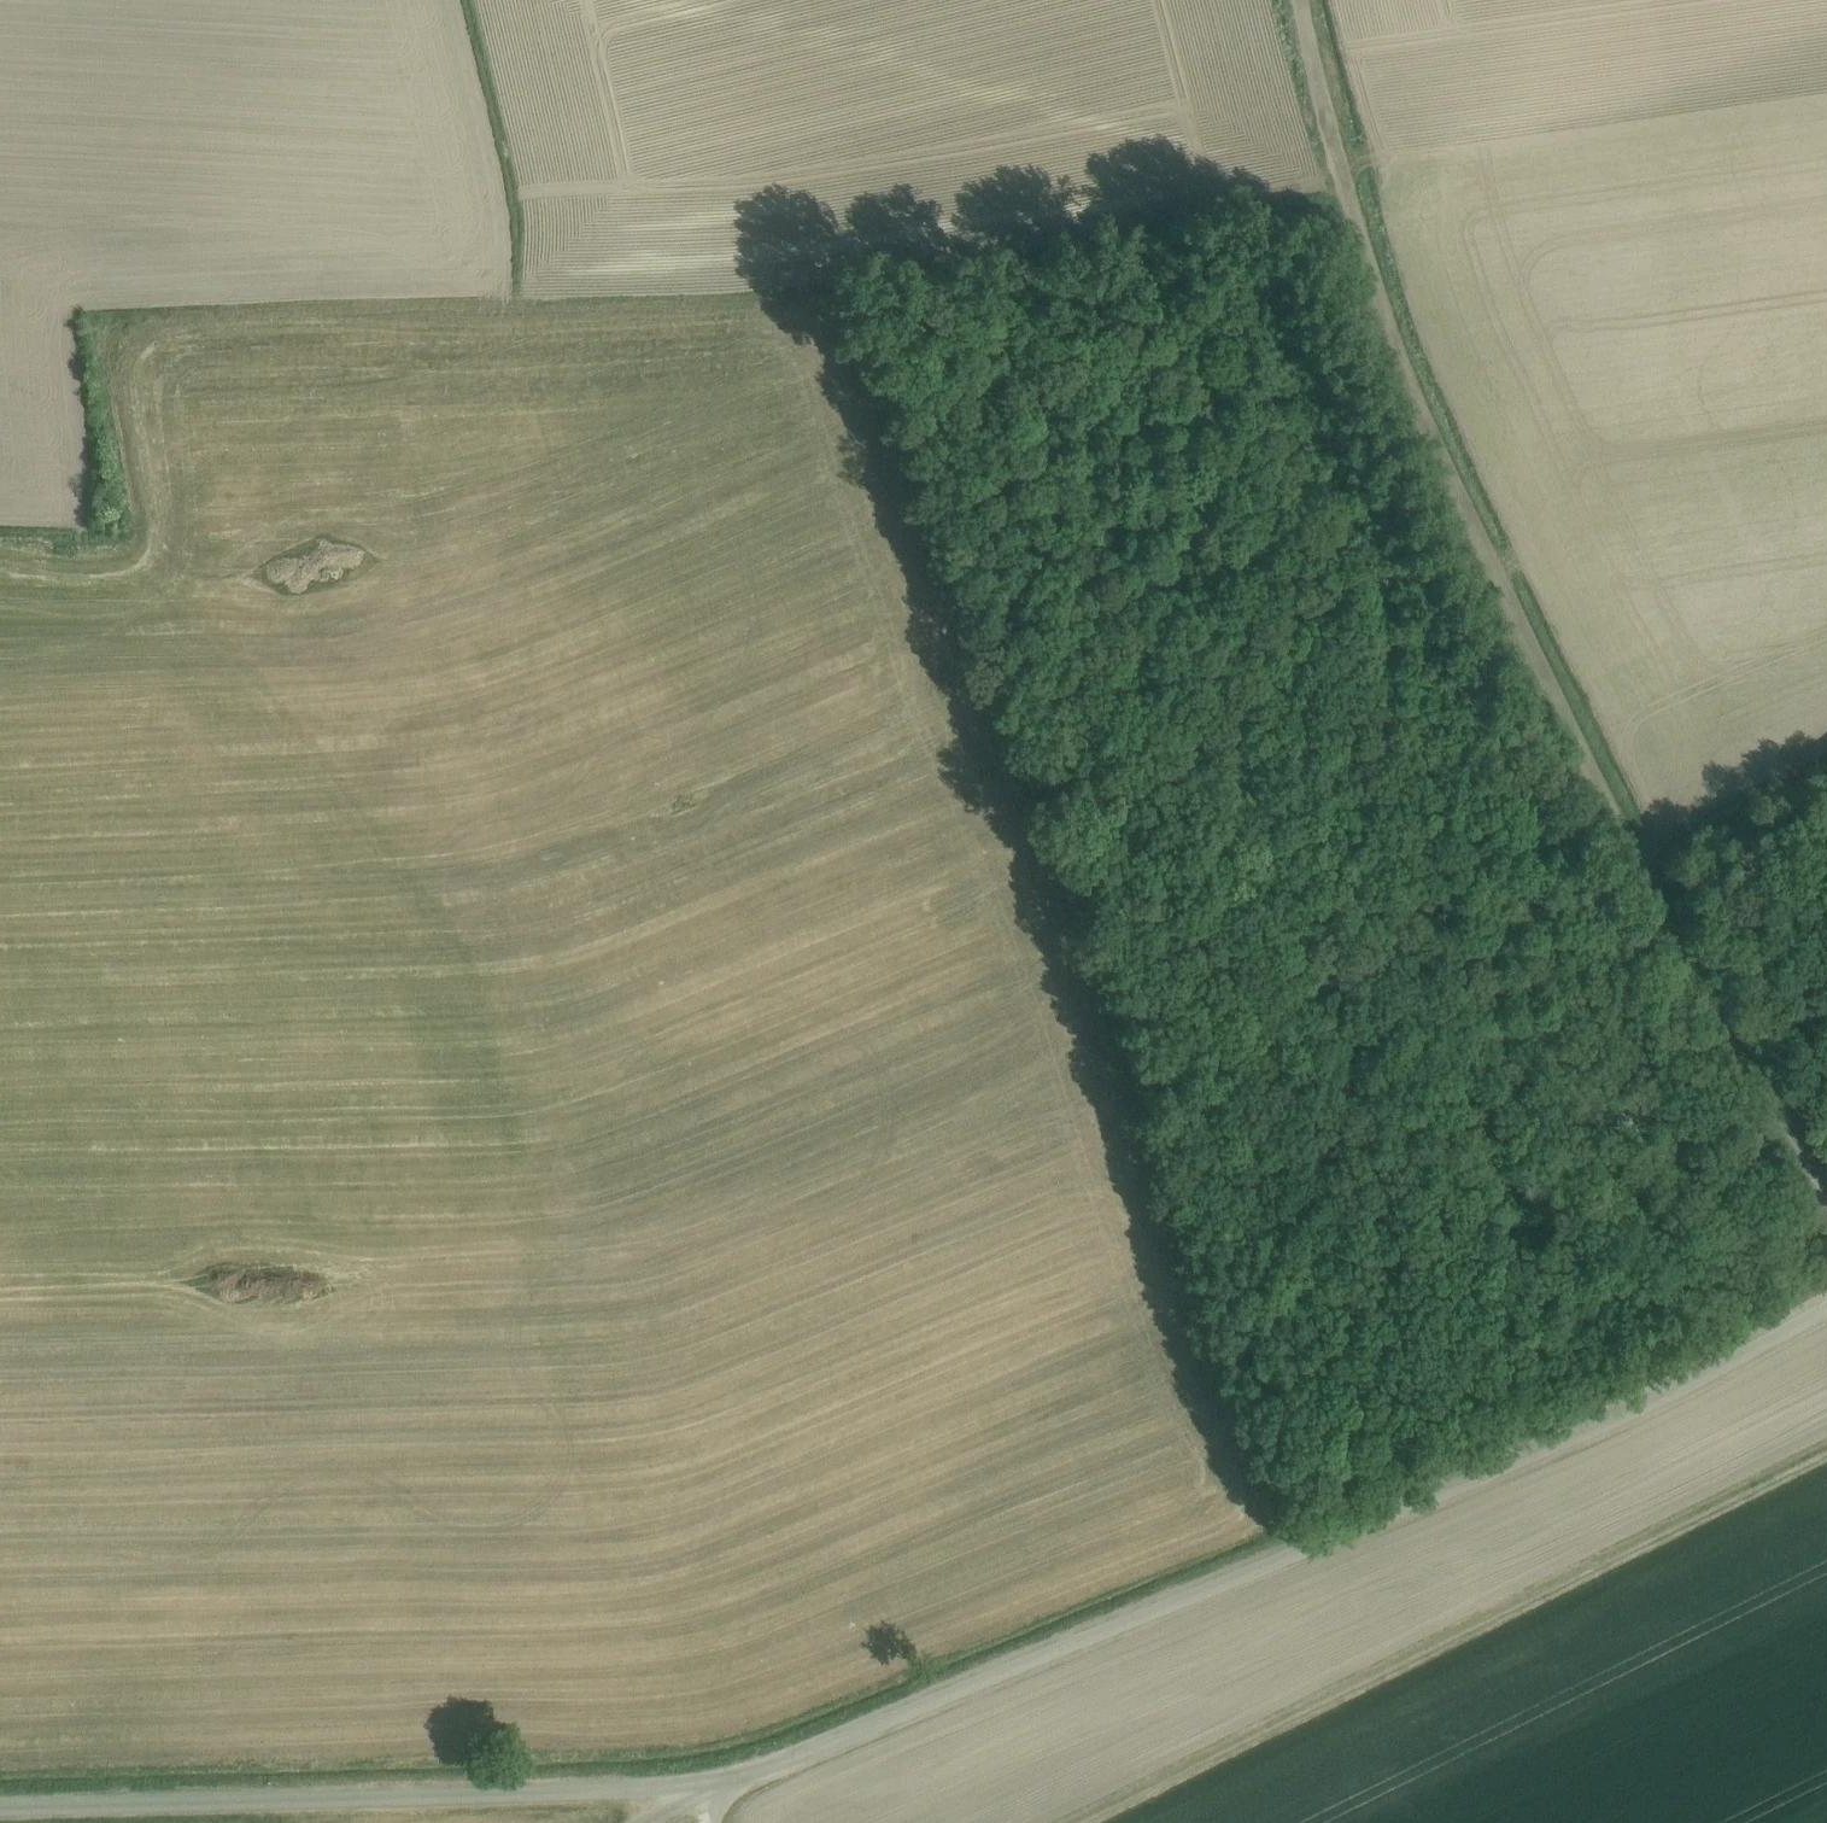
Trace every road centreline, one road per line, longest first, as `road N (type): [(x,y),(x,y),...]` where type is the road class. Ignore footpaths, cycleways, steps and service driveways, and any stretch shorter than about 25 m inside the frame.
road 1 (track): [(1826,1188),(1676,928),(1392,348),(1298,0)]
road 2 (unclassified): [(700,1793),(1634,1405),(1826,1304)]
road 3 (unclassified): [(0,1811),(657,1788),(700,1793)]

